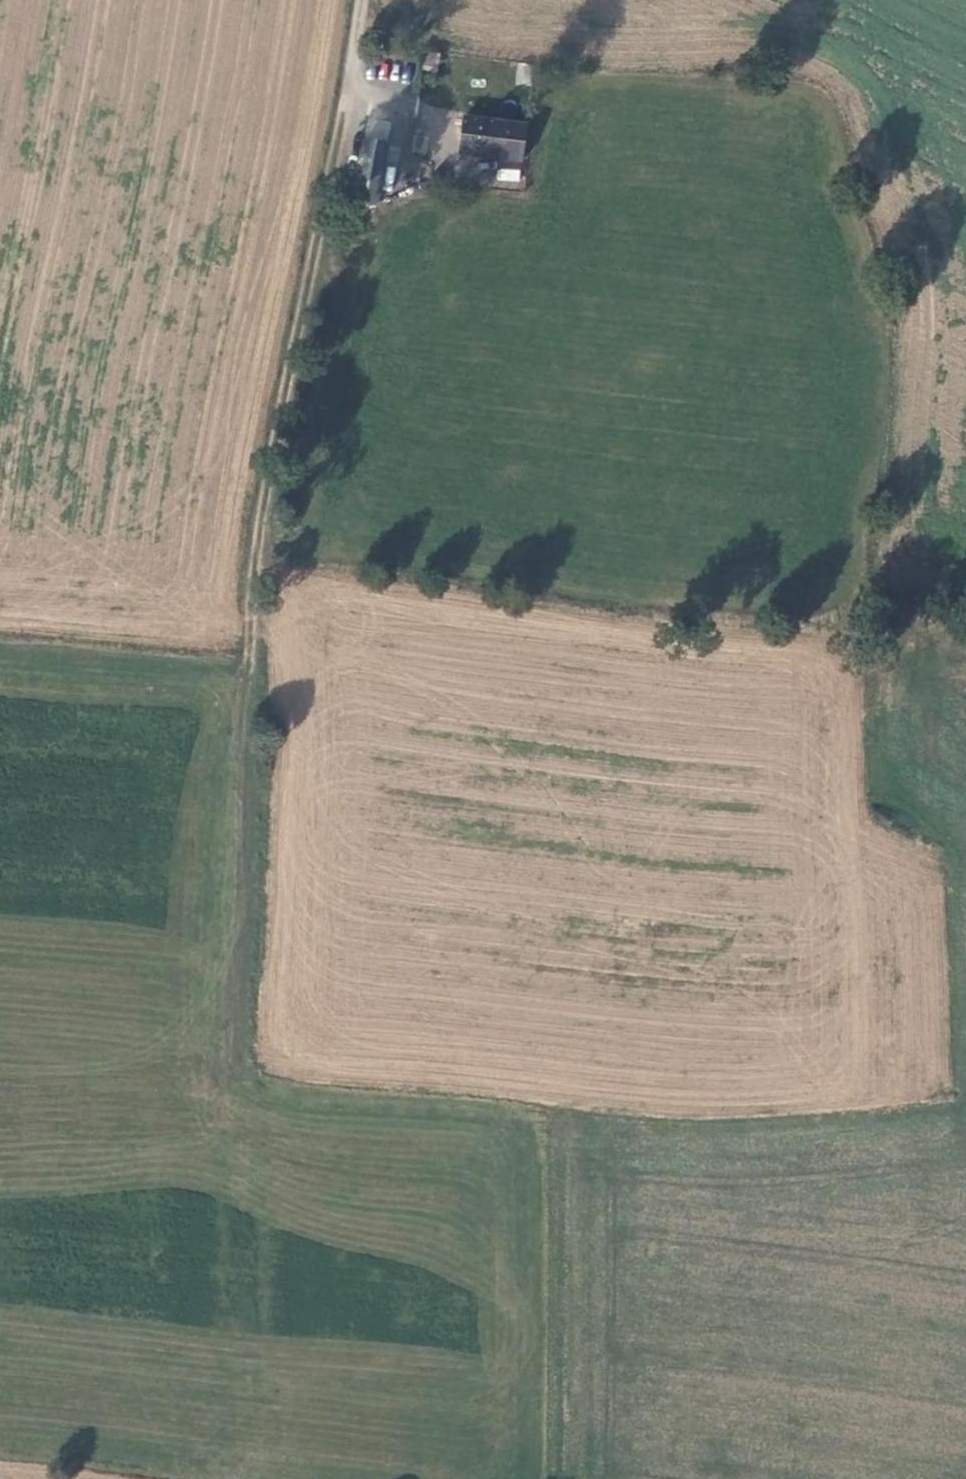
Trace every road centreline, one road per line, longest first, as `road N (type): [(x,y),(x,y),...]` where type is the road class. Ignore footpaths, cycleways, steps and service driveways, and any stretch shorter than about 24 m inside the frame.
road 1 (track): [(250,708),(262,504),(348,91)]

